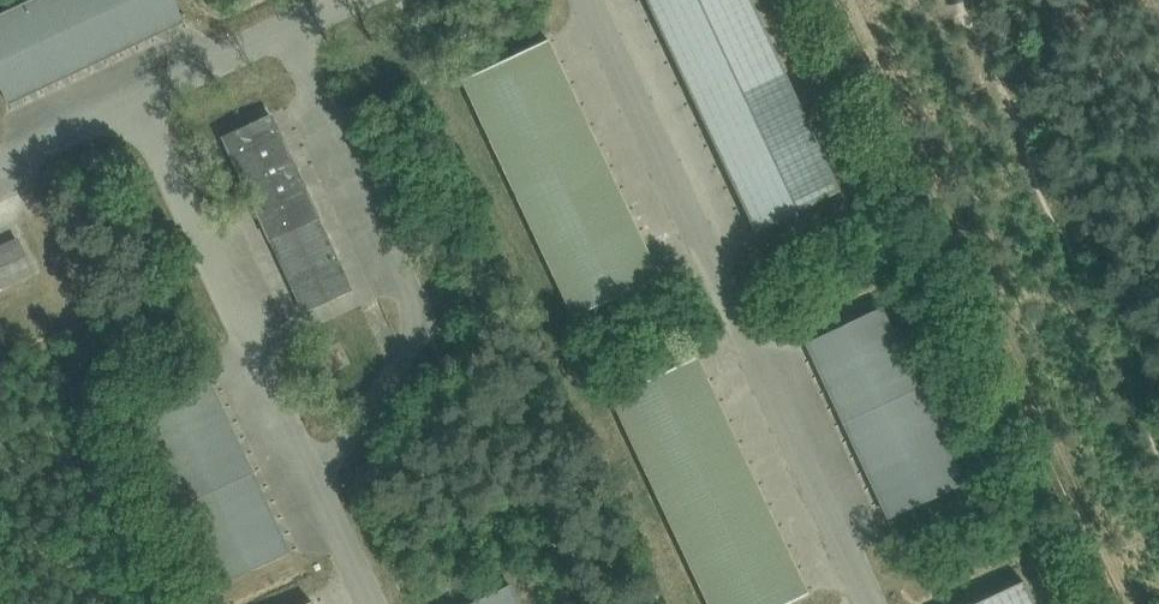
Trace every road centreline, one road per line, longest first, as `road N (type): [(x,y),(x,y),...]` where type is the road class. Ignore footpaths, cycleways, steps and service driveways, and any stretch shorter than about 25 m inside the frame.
road 1 (track): [(1158,496),(928,0)]

